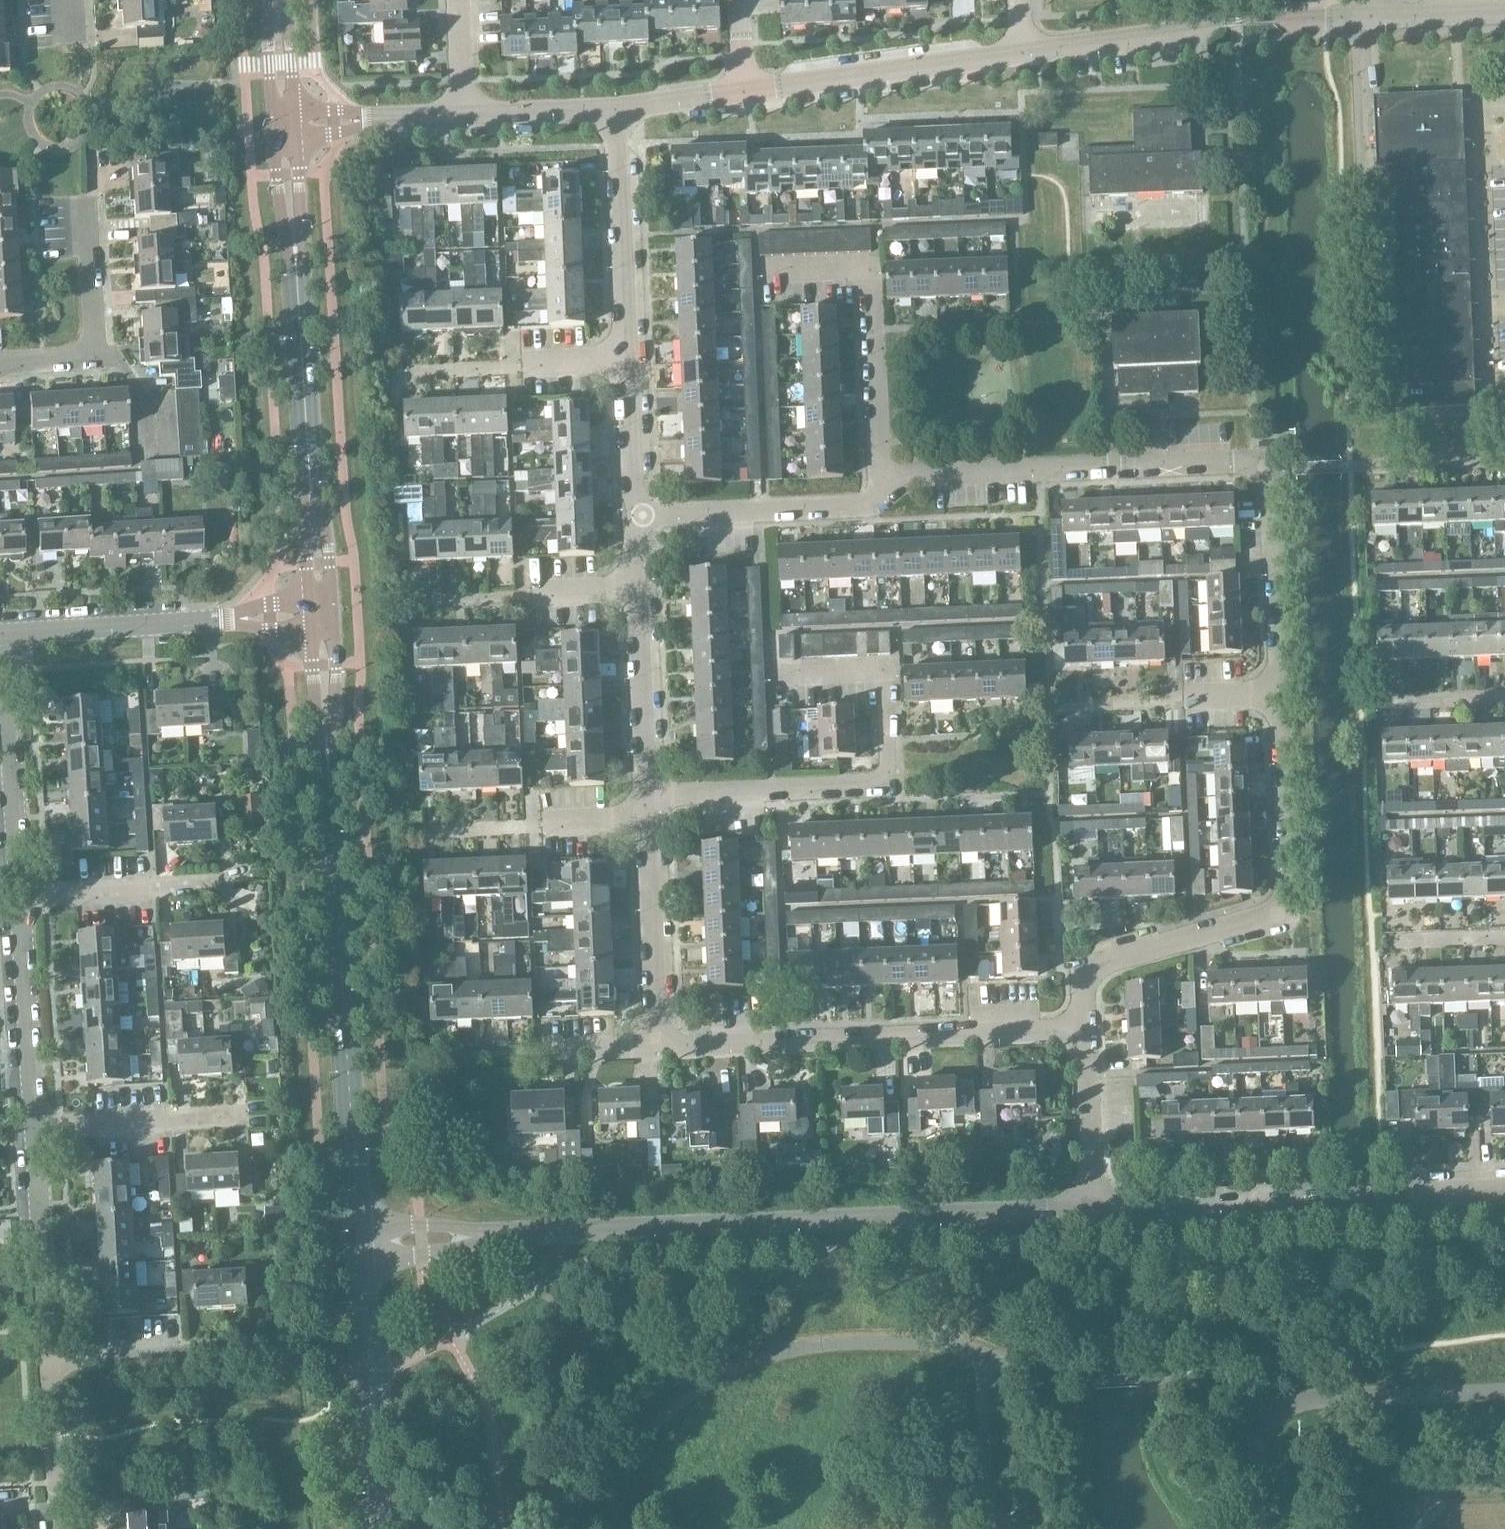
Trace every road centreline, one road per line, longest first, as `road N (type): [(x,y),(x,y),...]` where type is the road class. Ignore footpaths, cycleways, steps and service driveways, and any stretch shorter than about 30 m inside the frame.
road 1 (residential): [(1085,1028),(1086,984),(1105,960),(1269,915),(1288,881),(1272,491)]
road 2 (residential): [(643,514),(848,506),(871,498),(891,473),(1246,459),(1268,470),(1272,491)]
road 3 (tertiary): [(360,1243),(322,615)]
road 4 (unclassified): [(525,1233),(1091,1208)]
road 5 (tertiary): [(322,615),(285,123)]
road 6 (residential): [(646,795),(881,779),(888,740),(879,675),(779,674)]
road 7 (residential): [(657,1045),(1085,1028)]
road 8 (unclassified): [(1091,1208),(1380,1202),(1504,1189)]
road 9 (residential): [(643,514),(633,493),(615,107)]
road 10 (residential): [(2,634),(322,615)]
road 11 (tertiary): [(381,1528),(360,1243)]
road 12 (residential): [(646,795),(635,539),(643,514)]
road 13 (residential): [(745,88),(1021,54)]
road 14 (residential): [(19,897),(2,634)]
road 15 (residential): [(657,1045),(646,795)]
road 16 (residential): [(1021,54),(1264,15)]
road 17 (residential): [(49,1361),(31,1127)]
road 18 (residential): [(31,1127),(19,897)]
road 19 (residential): [(0,363),(65,360),(93,340),(88,213)]
road 20 (residential): [(285,123),(465,113)]
road 21 (residential): [(1091,1208),(1085,1028)]
road 22 (residential): [(57,1528),(49,1361)]
road 23 (residential): [(360,1243),(525,1233)]
road 24 (residential): [(465,113),(615,107)]
road 25 (residential): [(615,107),(745,88)]
road 26 (residential): [(1374,14),(1504,9)]
road 27 (residential): [(19,897),(147,890)]
road 28 (residential): [(176,1352),(49,1361)]
road 29 (residential): [(31,1127),(156,1120)]
road 30 (tertiary): [(285,123),(277,0)]

